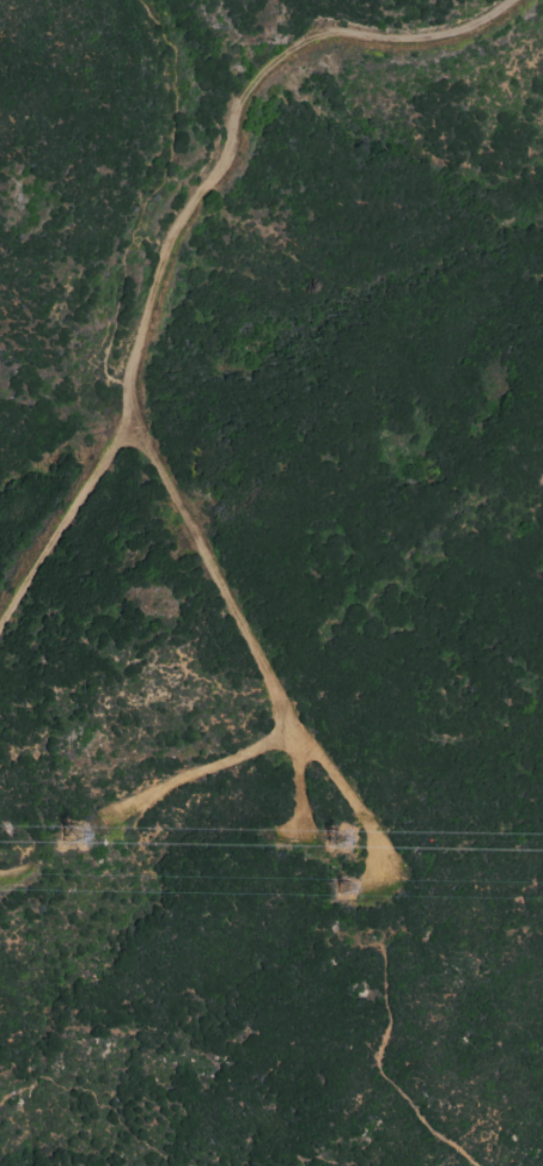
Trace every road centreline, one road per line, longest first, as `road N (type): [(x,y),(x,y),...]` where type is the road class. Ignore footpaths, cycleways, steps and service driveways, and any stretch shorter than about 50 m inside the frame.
road 1 (track): [(513,0),(425,36),(318,42),(282,61),(251,92),(224,163),(164,269),(111,454),(0,636)]
road 2 (track): [(368,877),(368,837),(255,647),(145,441),(127,389)]
road 3 (track): [(298,726),(248,753),(176,776),(103,822)]
road 4 (track): [(298,726),(300,832),(279,835)]

